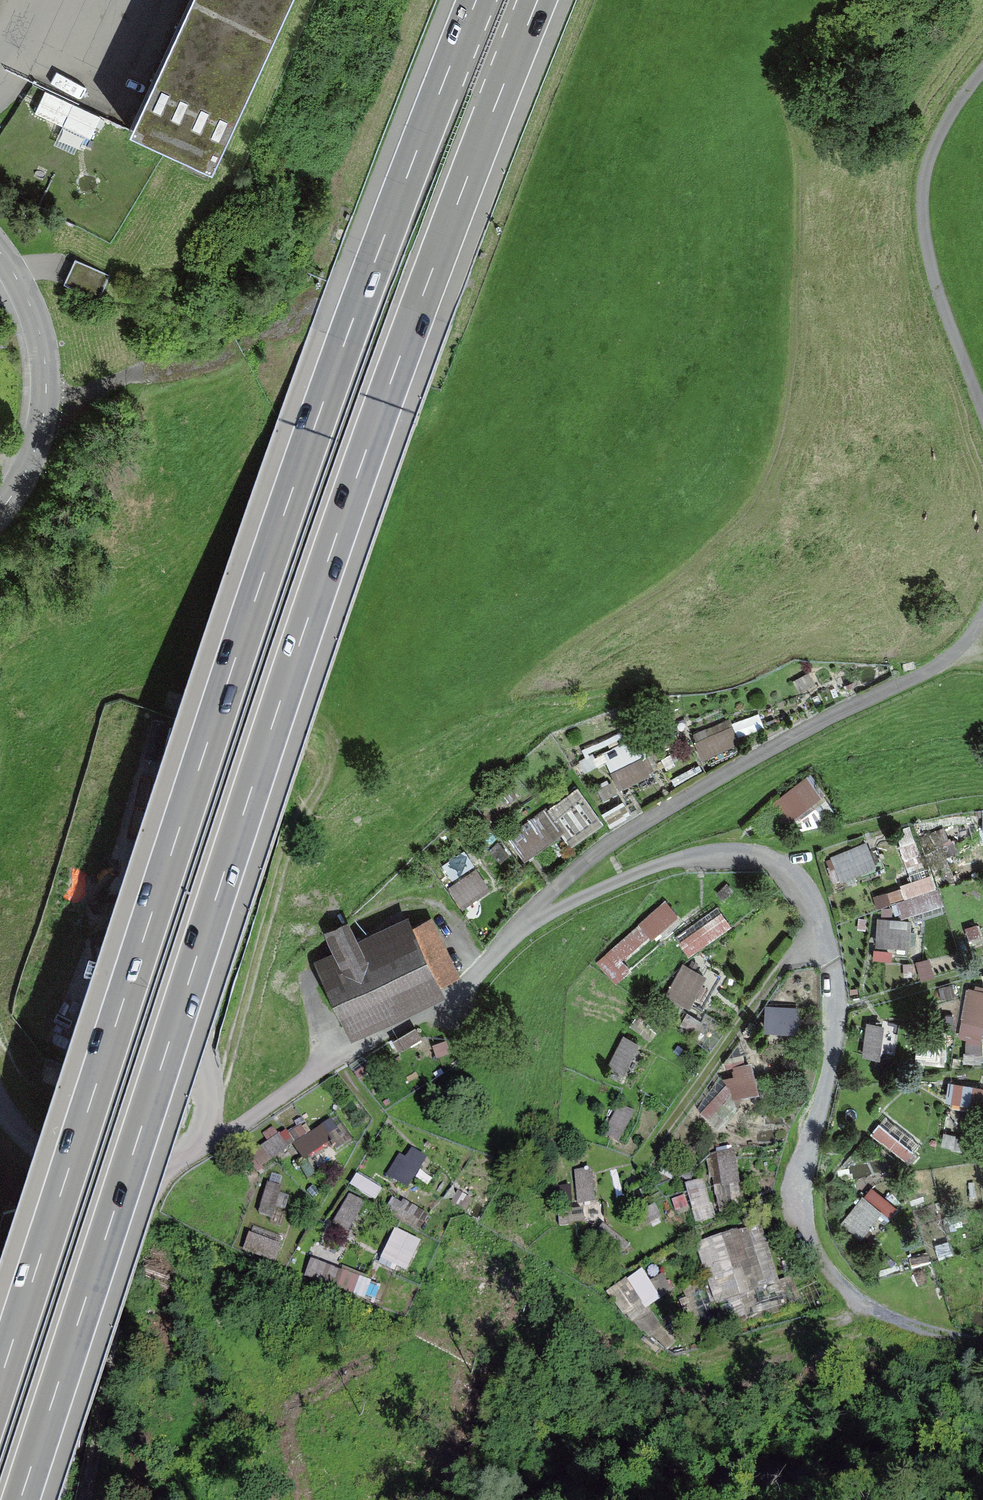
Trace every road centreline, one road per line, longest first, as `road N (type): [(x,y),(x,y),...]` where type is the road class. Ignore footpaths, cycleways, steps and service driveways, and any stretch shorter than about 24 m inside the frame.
road 1 (motorway): [(21,1499),(361,467),(539,0)]
road 2 (motorway): [(476,0),(253,607),(0,1379)]
road 3 (track): [(201,1171),(401,1025),(444,1012),(521,932),(633,871),(706,853),(754,854),(804,889),(819,930),(828,1015),(795,1187),(832,1258),(870,1307),(936,1336),(982,1341)]
road 4 (track): [(521,932),(576,875),(916,675),(982,606)]
road 5 (track): [(982,409),(923,237),(922,175),(950,110),(982,68)]
road 6 (track): [(97,1499),(201,1171)]
road 7 (unclassified): [(0,255),(48,387),(45,436),(24,486),(0,515)]
road 8 (track): [(0,1121),(28,1155),(81,1192),(201,1171)]

